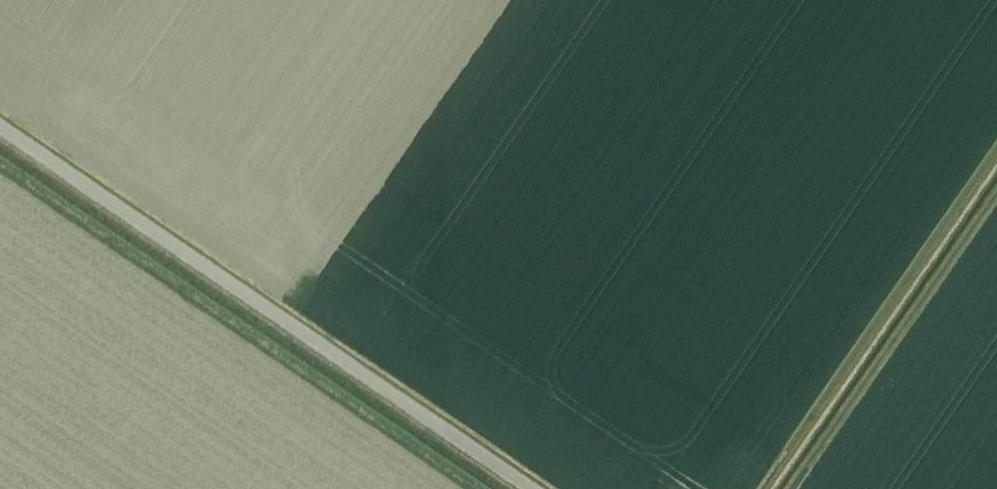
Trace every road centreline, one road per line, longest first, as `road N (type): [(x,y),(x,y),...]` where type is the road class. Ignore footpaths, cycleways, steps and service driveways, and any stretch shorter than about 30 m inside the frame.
road 1 (unclassified): [(533,488),(0,126)]

